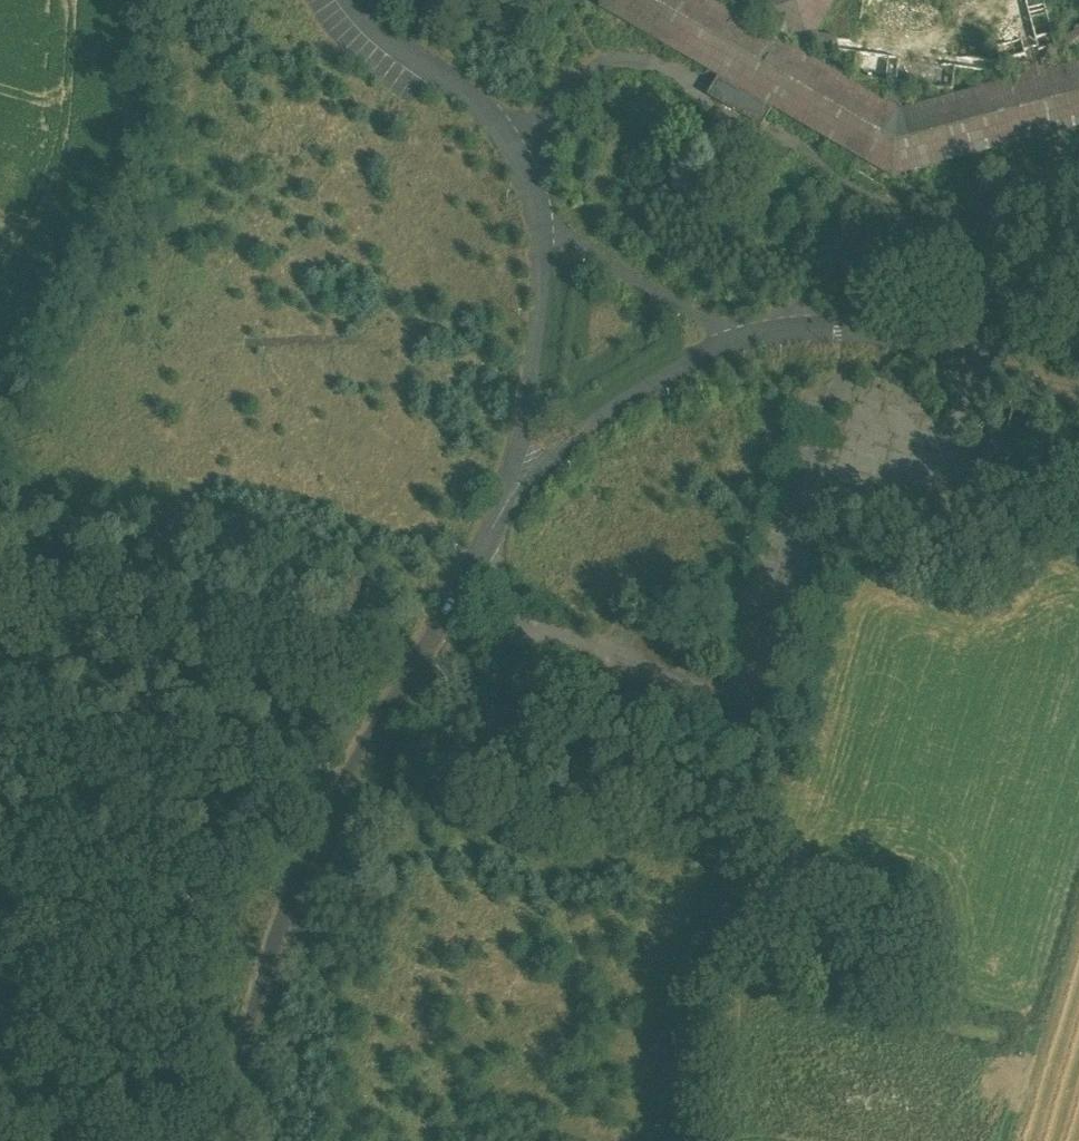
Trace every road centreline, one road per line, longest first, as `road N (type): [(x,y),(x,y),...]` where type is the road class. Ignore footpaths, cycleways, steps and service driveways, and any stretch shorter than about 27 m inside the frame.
road 1 (track): [(798,767),(731,983),(728,1140)]

